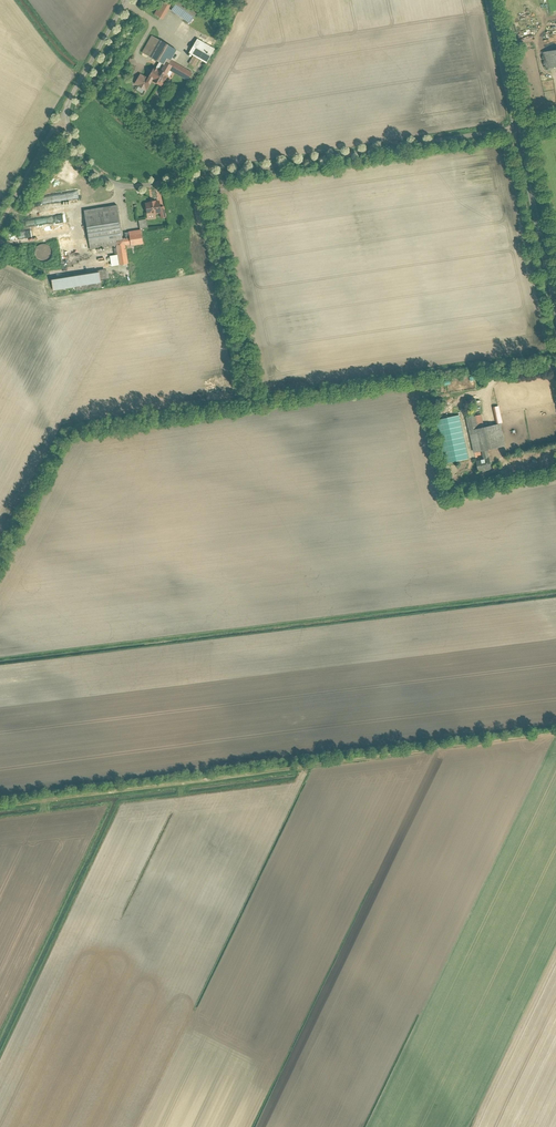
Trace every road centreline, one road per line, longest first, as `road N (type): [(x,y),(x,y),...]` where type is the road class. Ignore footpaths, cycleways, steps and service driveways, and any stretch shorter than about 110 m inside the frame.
road 1 (unclassified): [(128,0),(65,110),(72,145),(90,172),(113,187),(515,131)]
road 2 (tertiary): [(515,131),(555,312)]
road 3 (tertiary): [(486,0),(515,131)]

